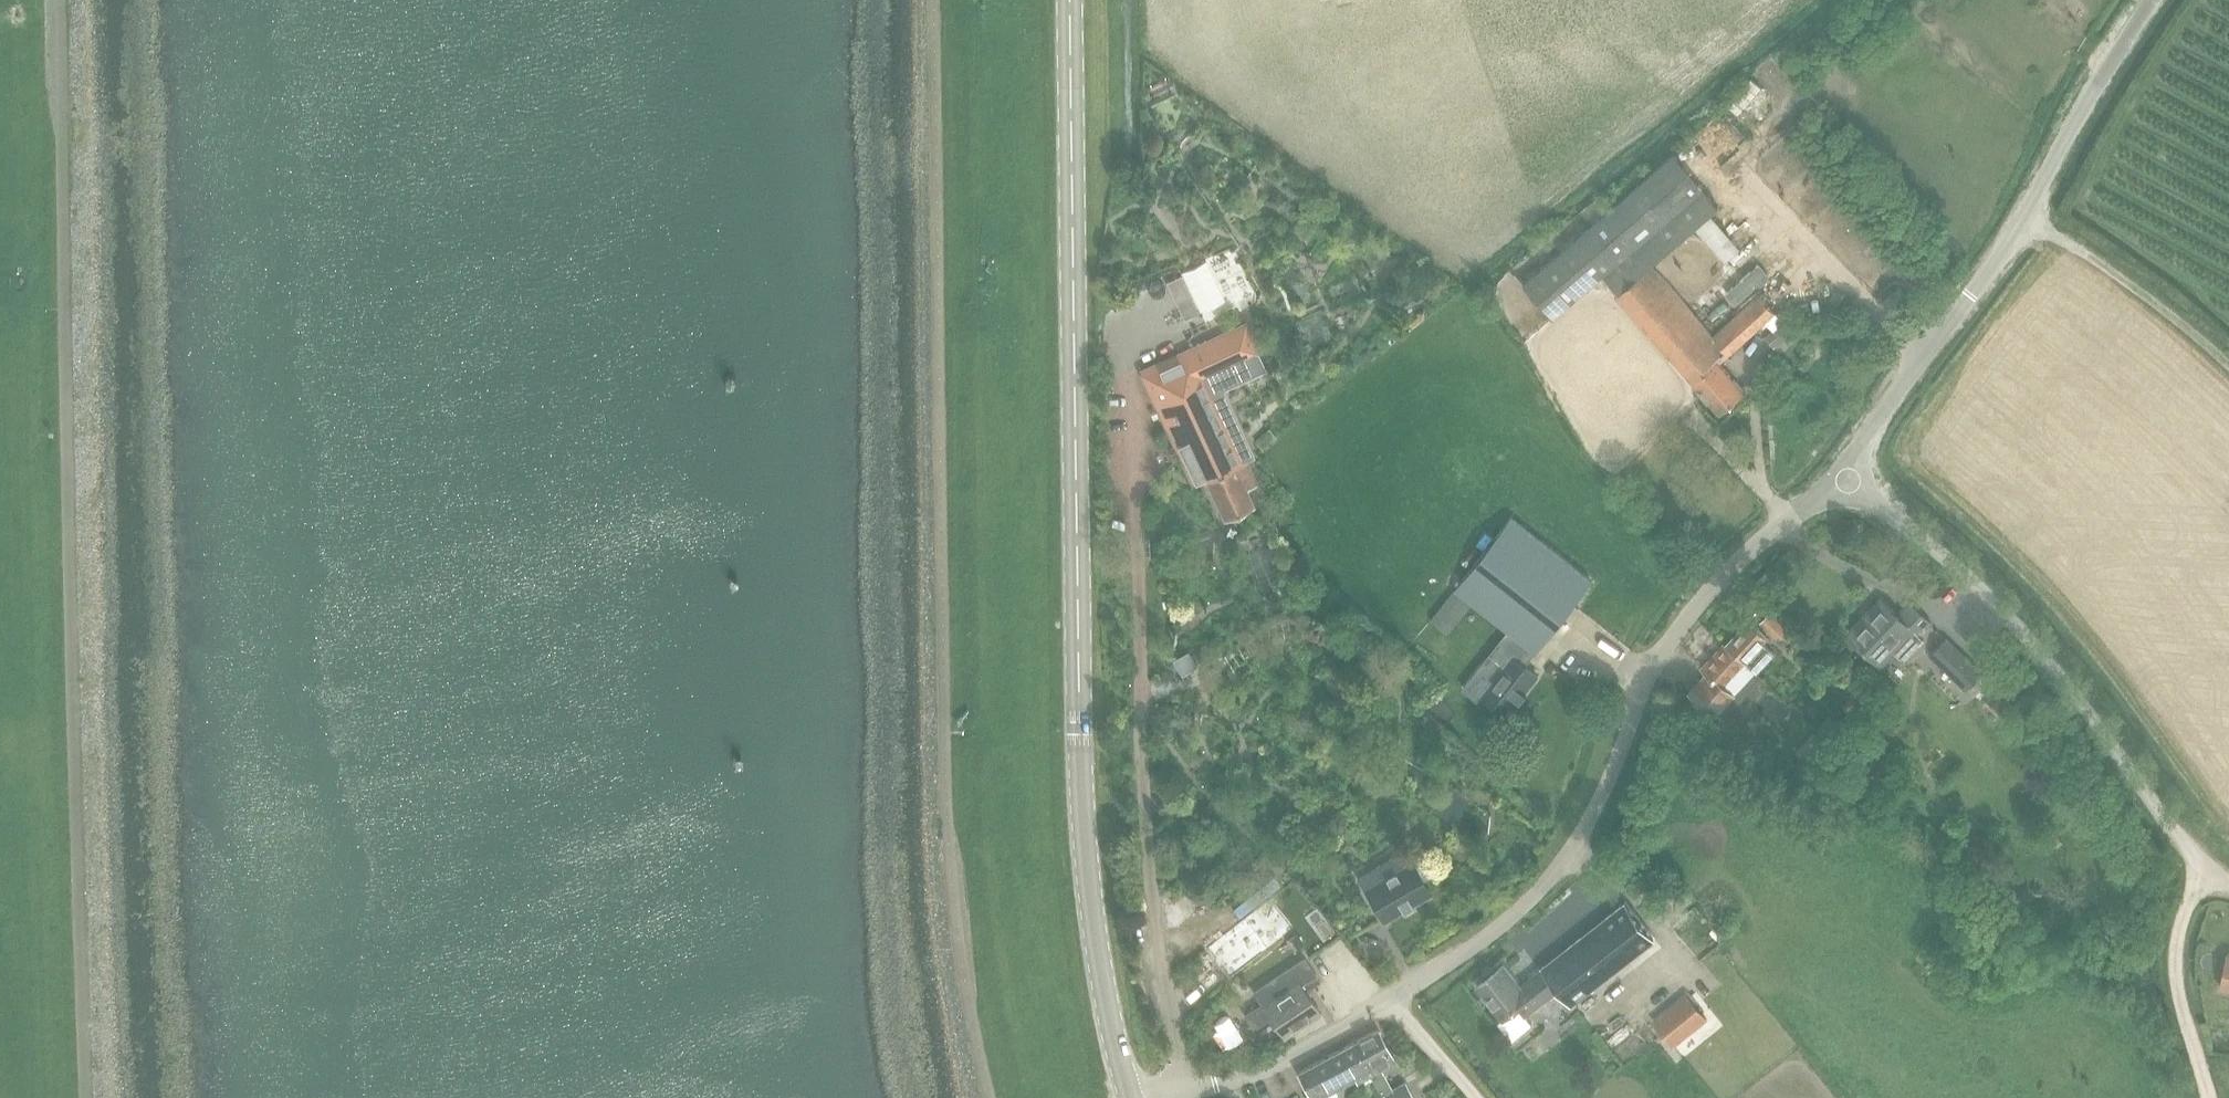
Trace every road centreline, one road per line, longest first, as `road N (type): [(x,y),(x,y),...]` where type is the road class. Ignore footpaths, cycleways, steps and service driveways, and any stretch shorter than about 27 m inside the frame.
road 1 (tertiary): [(1131,1097),(1100,966),(1086,821),(1070,0)]
road 2 (residential): [(1157,1097),(1236,1079),(1312,1043),(1391,1000),(1554,884),(1577,855),(1660,664),(1838,471)]
road 3 (unclassified): [(2228,885),(2203,872),(2066,678),(1966,567),(1838,471)]
road 4 (unclassified): [(1953,318),(2025,222),(2103,64),(2147,0)]
road 5 (track): [(2205,1097),(2167,970),(2172,924),(2203,872)]
road 6 (residential): [(1838,471),(1953,318)]
road 7 (track): [(1391,1000),(1475,1097)]

